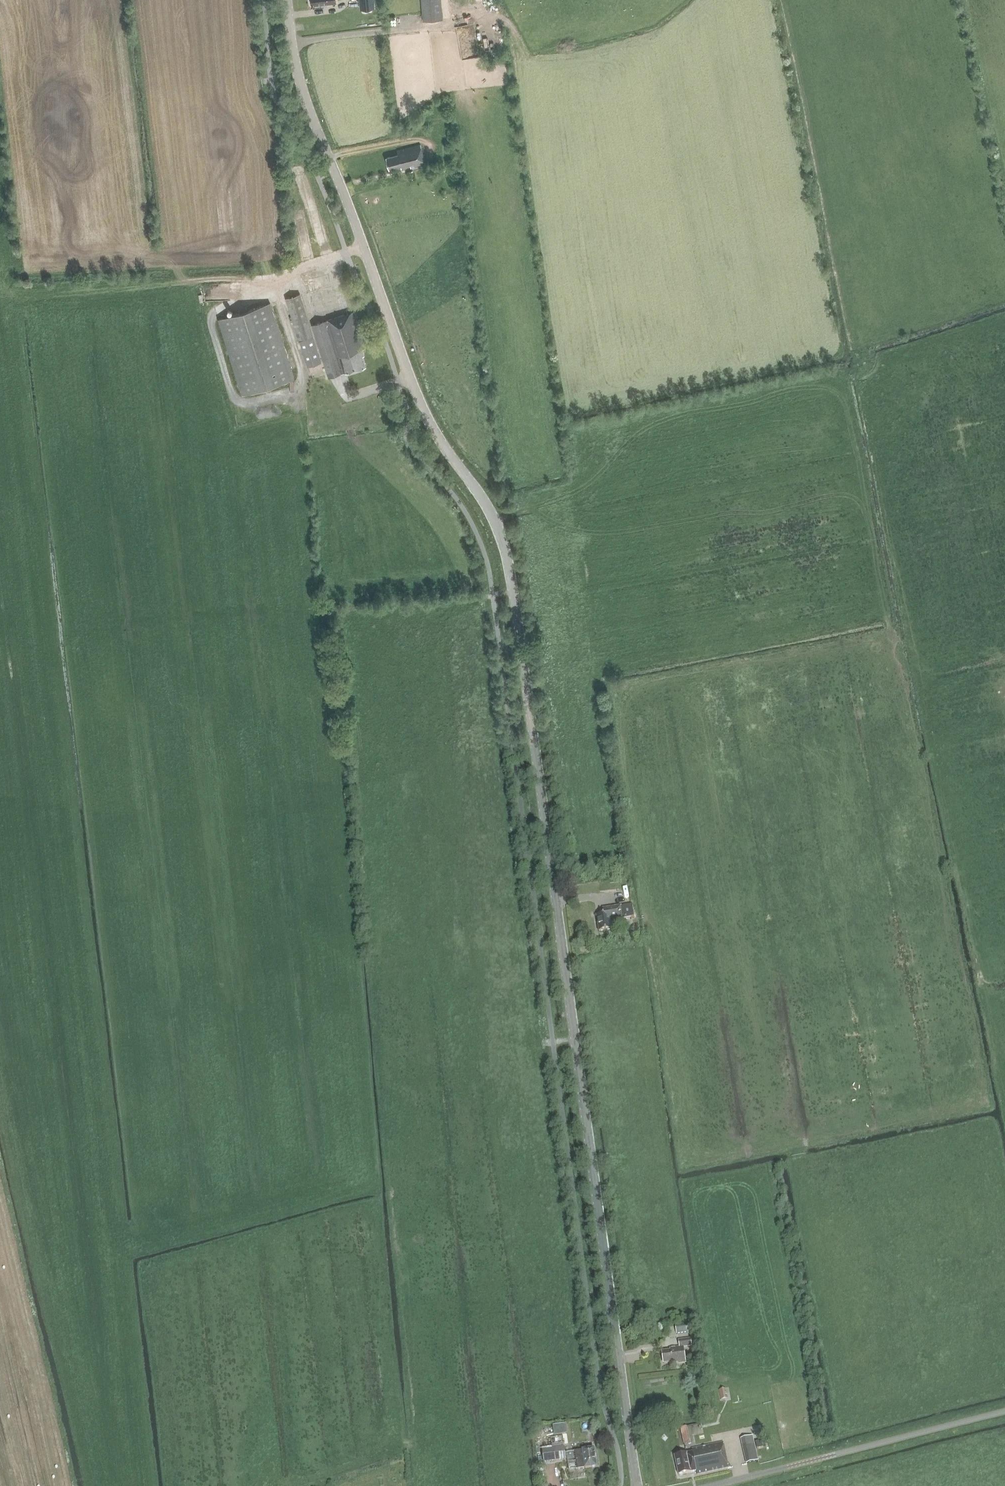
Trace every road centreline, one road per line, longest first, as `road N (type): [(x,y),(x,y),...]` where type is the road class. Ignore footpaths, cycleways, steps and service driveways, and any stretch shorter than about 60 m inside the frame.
road 1 (tertiary): [(636,1485),(501,542),(413,388),(297,75),(287,0)]

